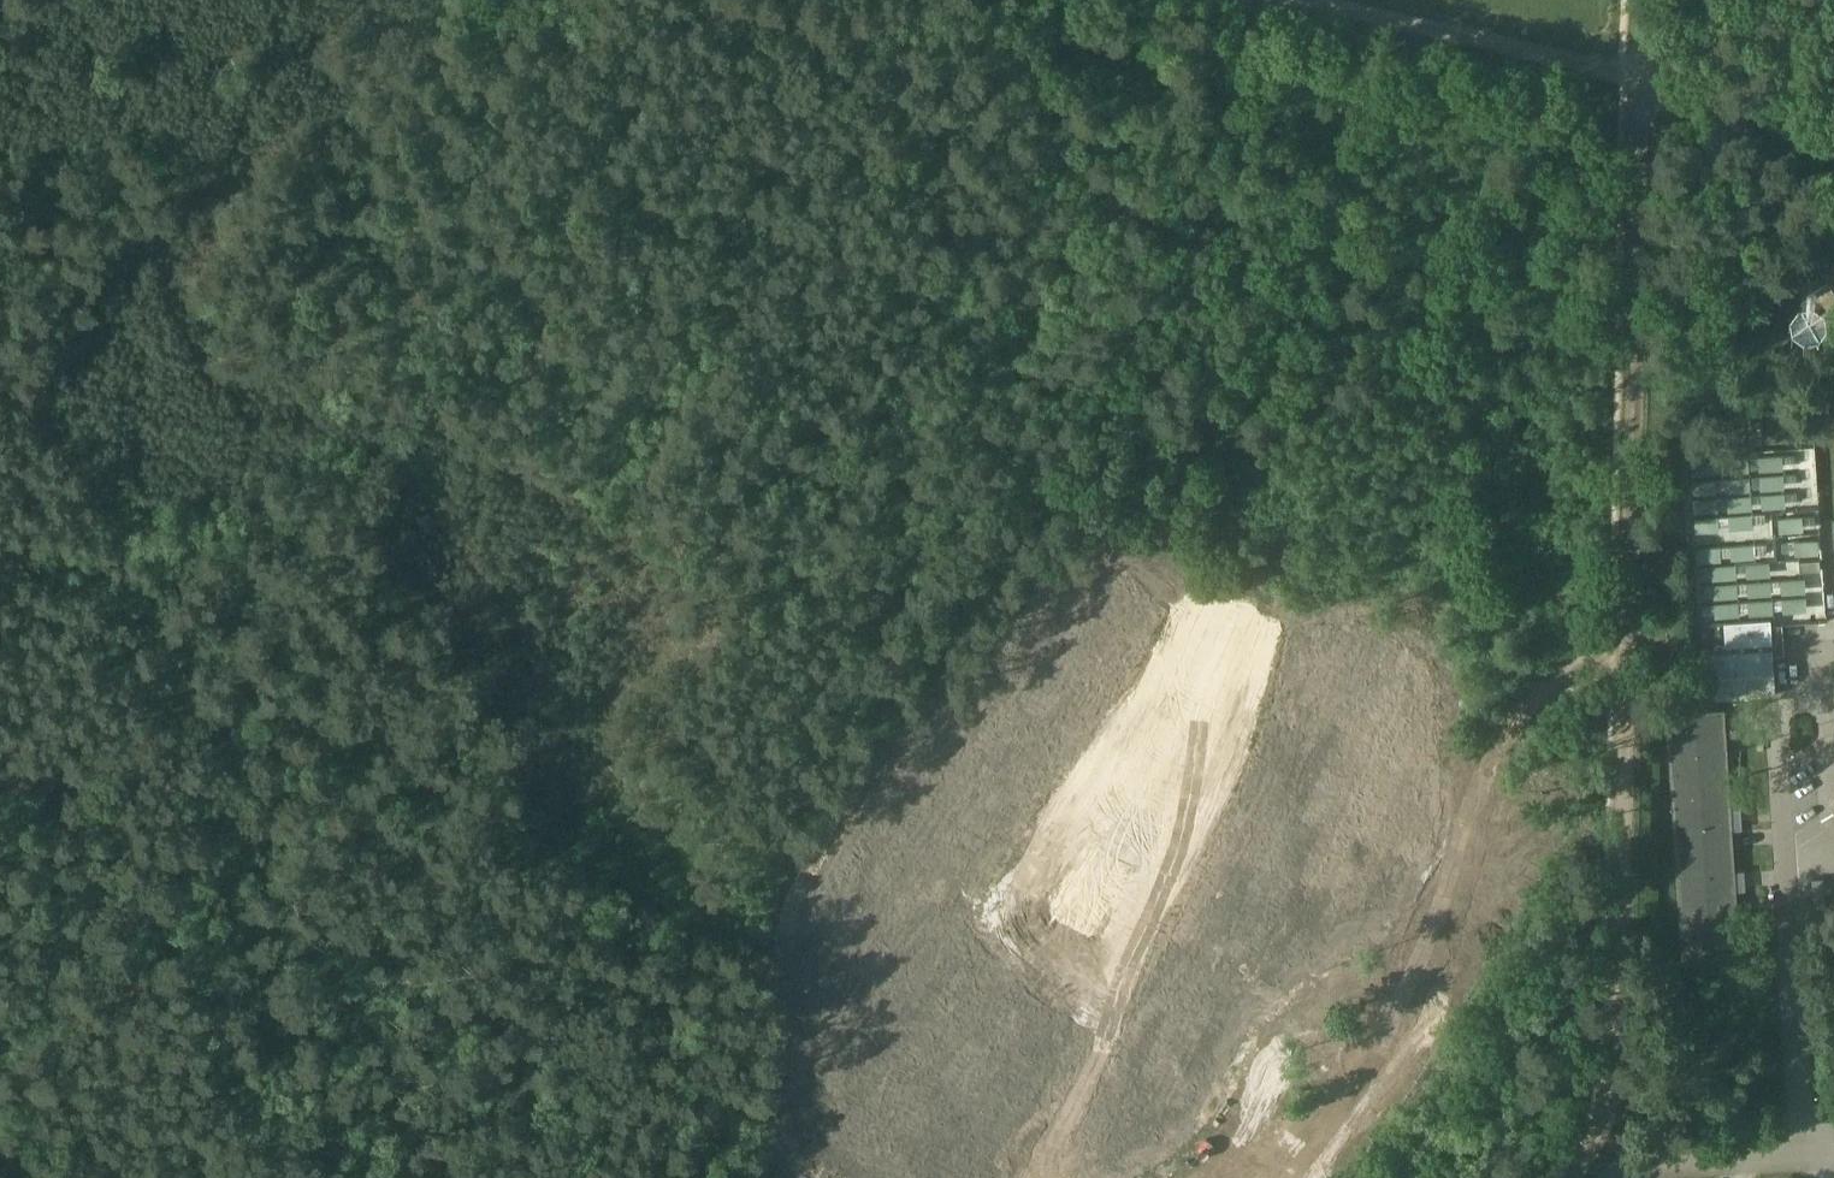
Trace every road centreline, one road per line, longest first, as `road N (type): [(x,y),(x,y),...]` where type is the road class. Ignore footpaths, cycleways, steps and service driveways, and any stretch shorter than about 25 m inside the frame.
road 1 (track): [(1641,79),(1618,1052),(1604,1119),(1573,1177)]
road 2 (track): [(818,1177),(688,1033),(667,936),(584,866),(0,544)]
road 3 (track): [(1293,0),(1641,79)]
road 4 (track): [(1641,79),(1833,128)]

